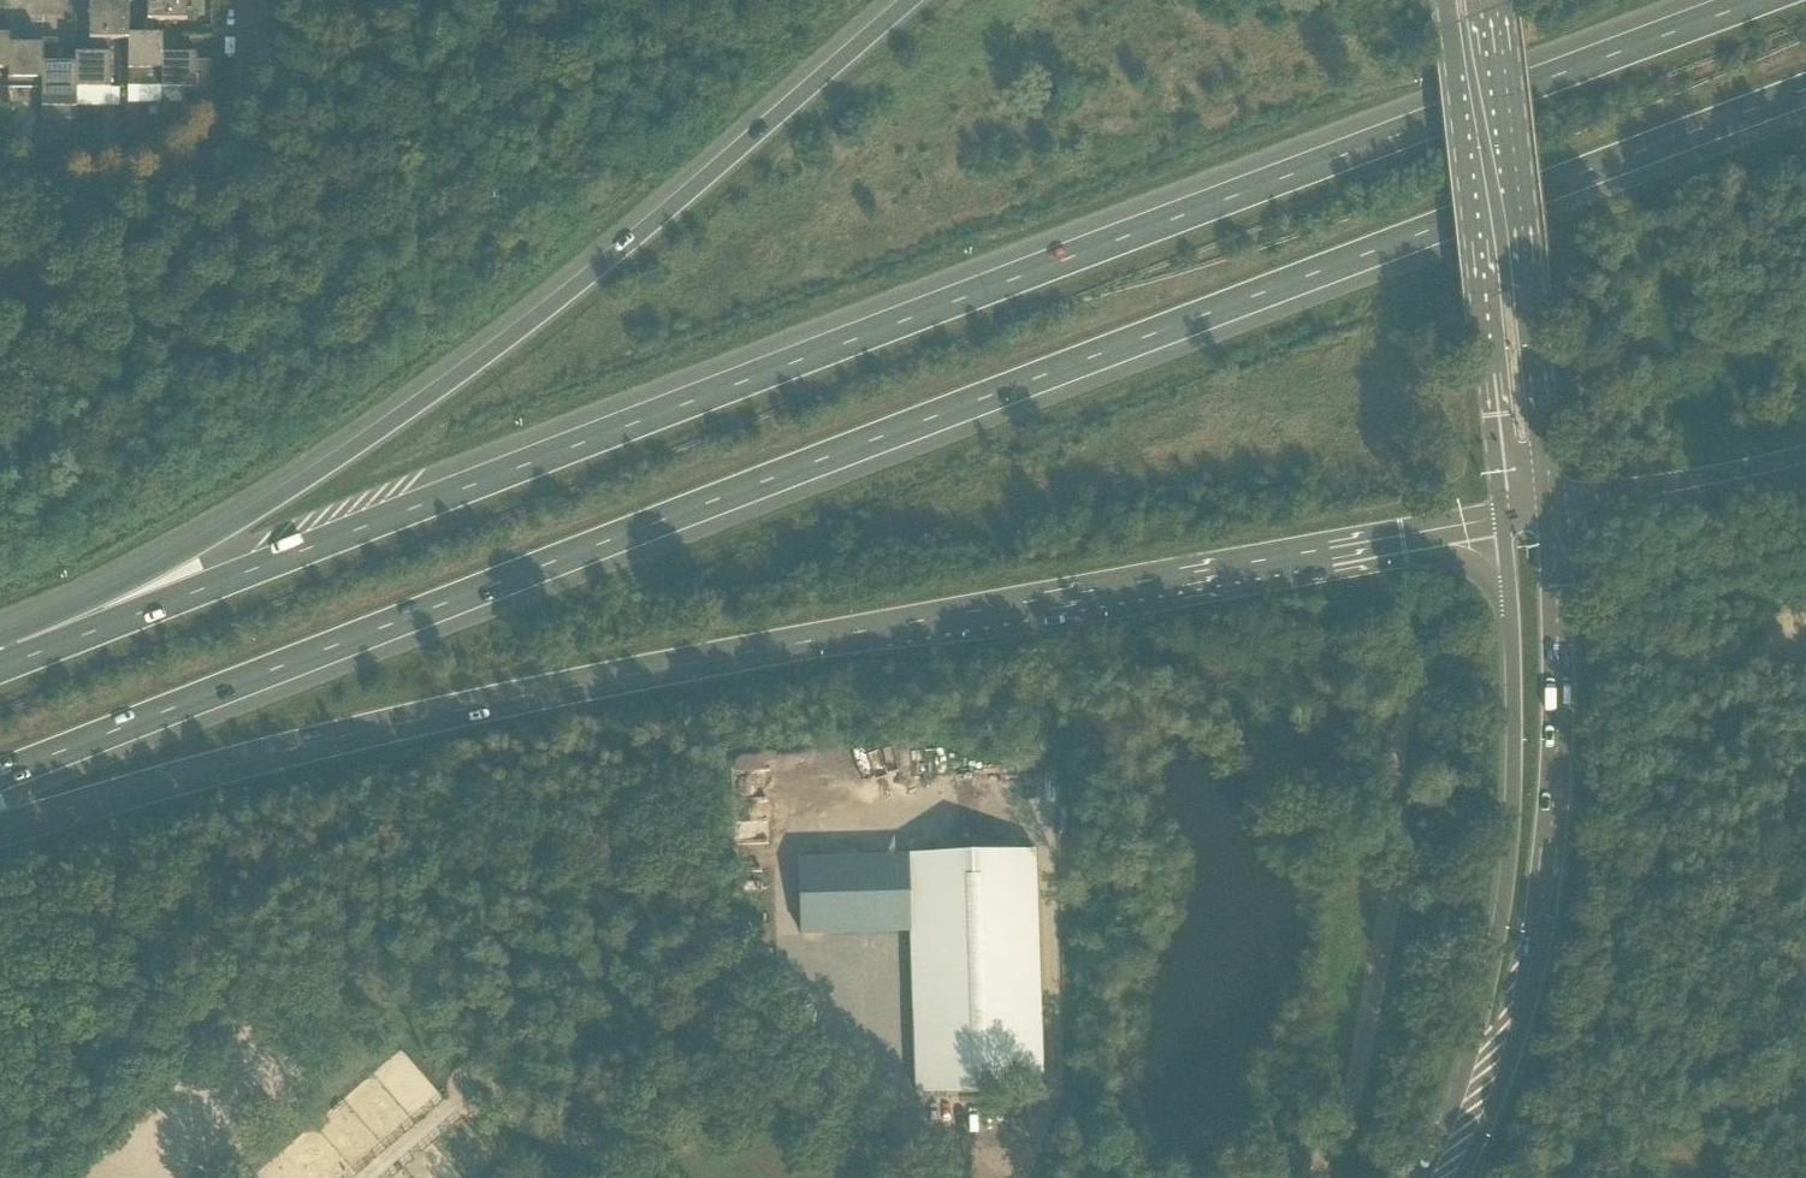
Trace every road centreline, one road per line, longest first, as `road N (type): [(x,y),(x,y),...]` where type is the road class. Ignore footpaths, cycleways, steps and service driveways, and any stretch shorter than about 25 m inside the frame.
road 1 (motorway): [(0,775),(1805,90)]
road 2 (motorway): [(1760,0),(28,656)]
road 3 (motorway): [(0,829),(461,709),(1503,516)]
road 4 (motorway): [(910,0),(618,251),(453,379),(28,656)]
road 5 (track): [(1306,1177),(1345,1125),(1387,957),(1405,856),(1404,719),(1431,696),(1654,666)]
road 6 (secondary): [(1465,1124),(1539,971),(1563,739),(1551,506)]
road 7 (secondary): [(1503,516),(1512,630),(1511,838),(1465,1124)]
road 8 (track): [(1776,1177),(1681,998),(1651,885),(1689,662)]
road 9 (secondary): [(1445,0),(1503,516)]
road 10 (secondary): [(1551,506),(1495,0)]
road 11 (residential): [(0,172),(78,191),(148,186),(202,155),(244,88),(250,0)]
road 12 (track): [(1651,885),(1598,1009),(1583,1068),(1584,1177)]
road 13 (track): [(853,1058),(644,1149),(623,1177)]
road 14 (motorway): [(1551,506),(1805,453)]

